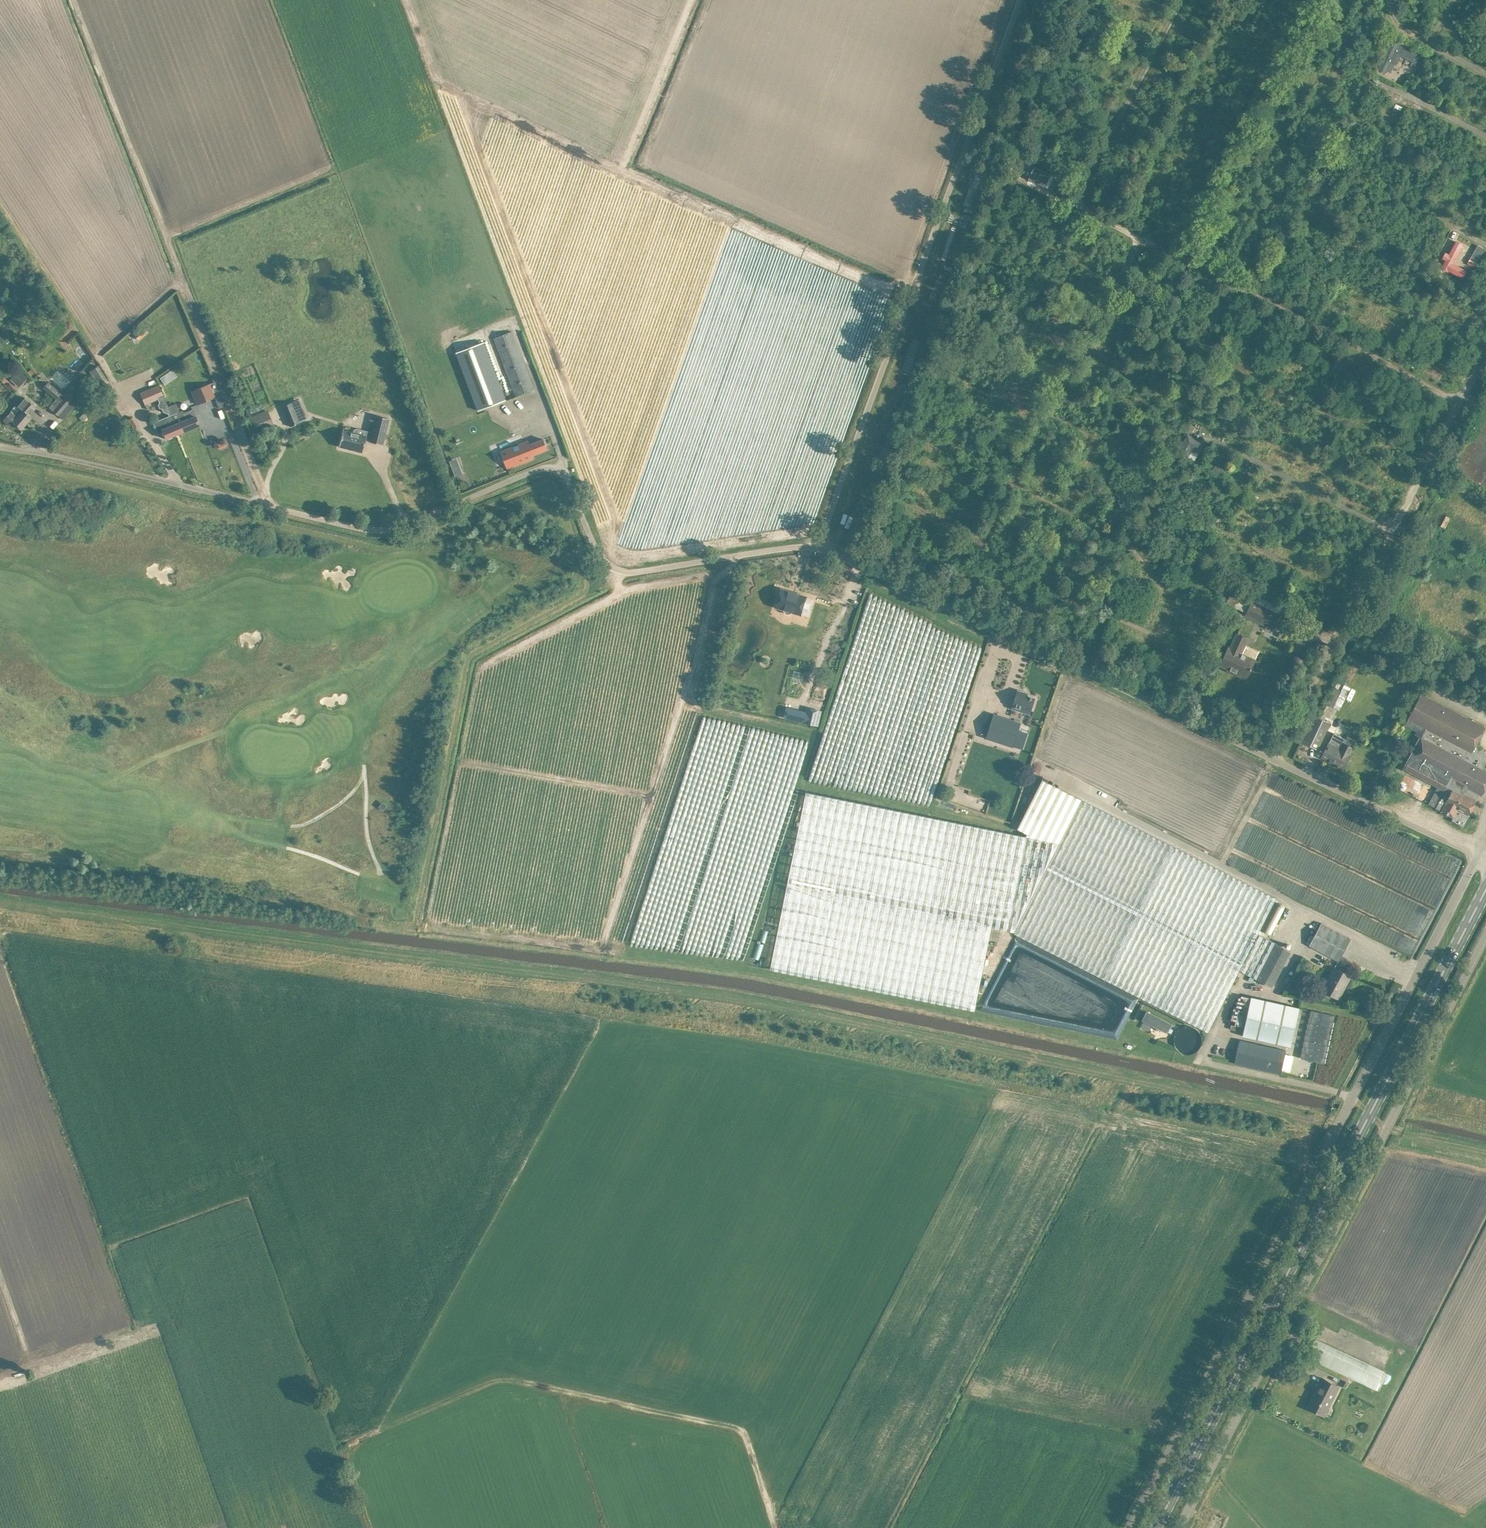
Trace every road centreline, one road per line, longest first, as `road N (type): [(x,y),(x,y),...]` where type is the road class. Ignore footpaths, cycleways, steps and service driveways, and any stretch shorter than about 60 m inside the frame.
road 1 (unclassified): [(823,548),(623,572),(599,553),(568,478),(546,468),(409,523),(369,530),(0,446)]
road 2 (unclassified): [(1129,1527),(1478,854)]
road 3 (unclassified): [(1478,854),(823,548)]
road 4 (primary): [(1155,1527),(1485,888)]
road 5 (unclassified): [(1180,1527),(1485,936)]
road 6 (unclassified): [(823,548),(1018,0)]
road 7 (track): [(778,1527),(747,1438),(730,1425),(503,1380),(380,1430)]

